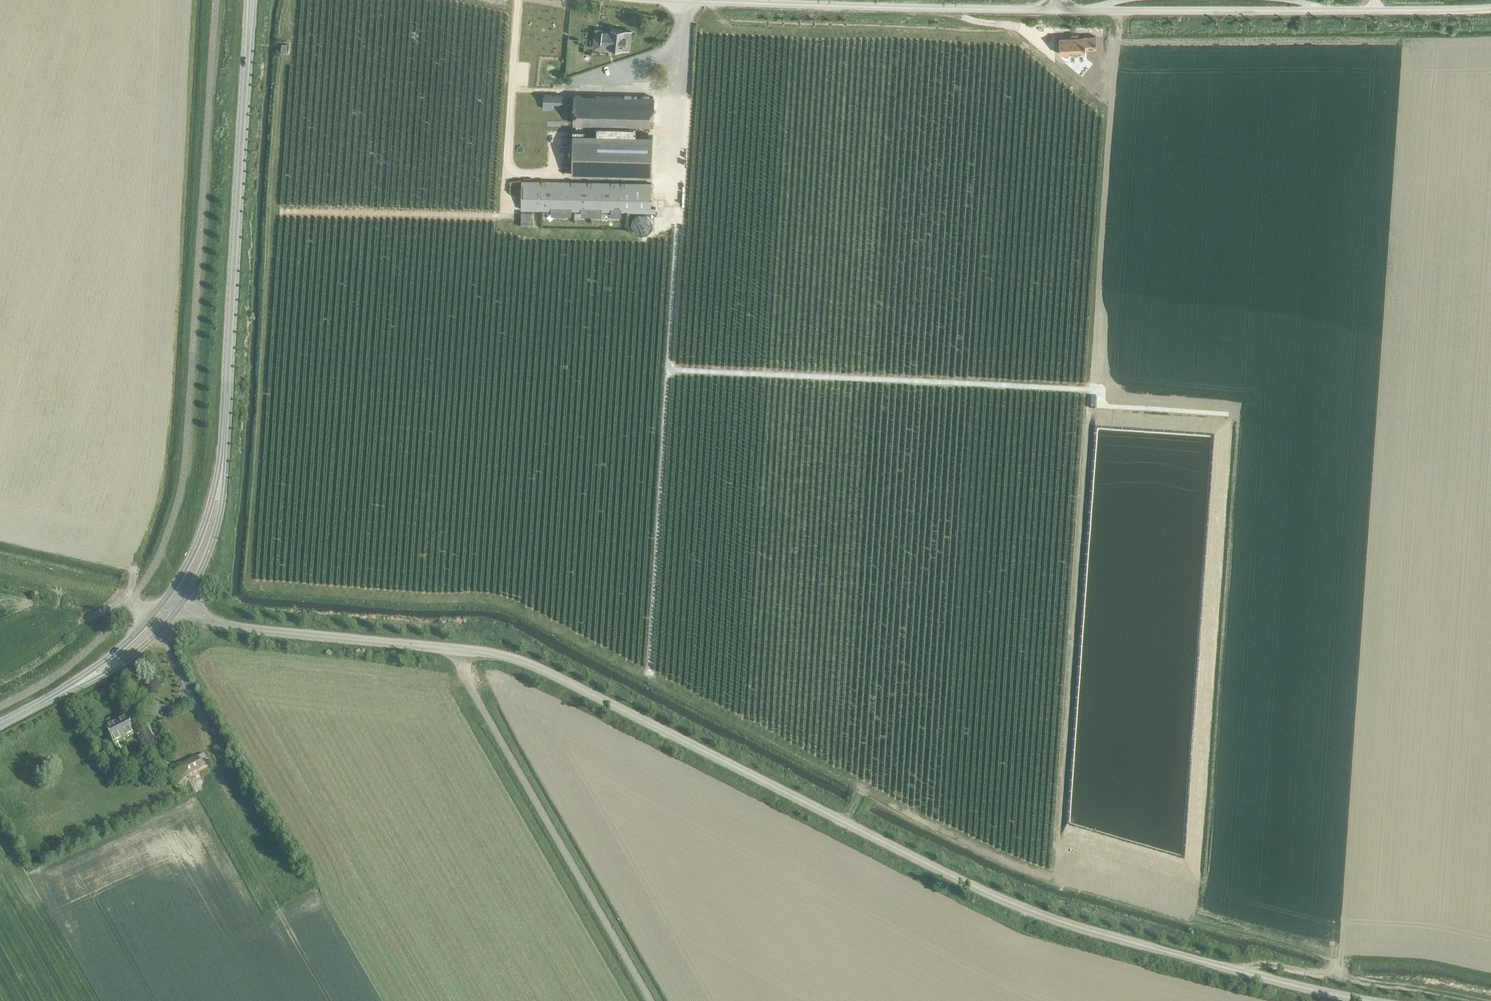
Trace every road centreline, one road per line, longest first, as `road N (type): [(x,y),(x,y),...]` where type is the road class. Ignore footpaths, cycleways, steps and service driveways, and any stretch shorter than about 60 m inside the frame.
road 1 (track): [(674,225),(651,678),(498,601),(253,589),(292,0)]
road 2 (unclassified): [(1363,1000),(1013,905),(507,656),(239,628),(173,603)]
road 3 (unclassified): [(652,0),(1490,9)]
road 4 (secondary): [(173,603),(204,549),(217,502),(252,0)]
road 5 (track): [(651,678),(911,817),(1045,879)]
road 6 (track): [(669,371),(1084,389)]
road 7 (track): [(651,1000),(451,648)]
road 8 (track): [(1006,28),(1007,35),(731,25),(706,2)]
road 9 (track): [(1229,969),(1270,966),(1477,1000)]
road 10 (track): [(518,0),(504,218)]
road 11 (secondary): [(0,727),(102,671),(173,603)]
road 12 (track): [(1007,35),(1023,39),(1106,112)]

